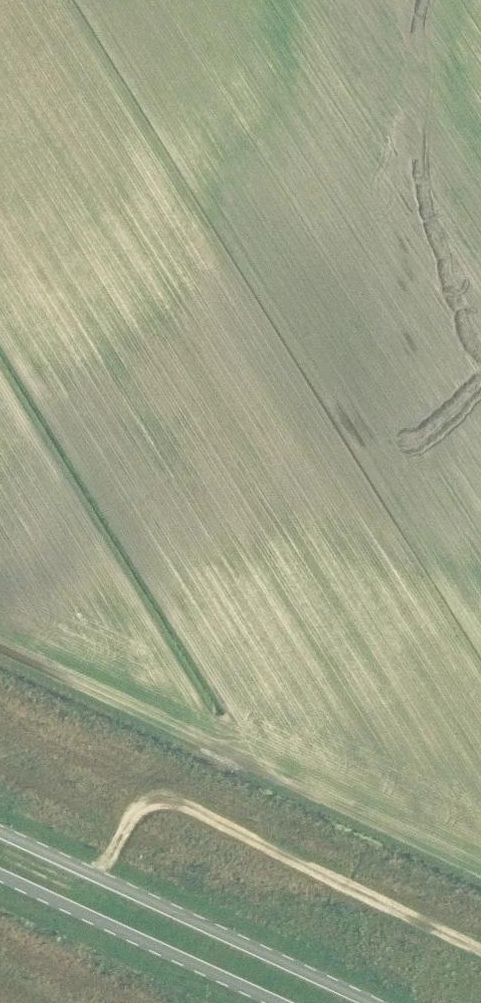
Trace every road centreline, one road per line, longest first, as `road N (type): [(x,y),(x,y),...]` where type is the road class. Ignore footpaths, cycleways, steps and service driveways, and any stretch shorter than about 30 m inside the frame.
road 1 (tertiary): [(376,1002),(0,828)]
road 2 (tertiary): [(0,873),(283,1002)]

